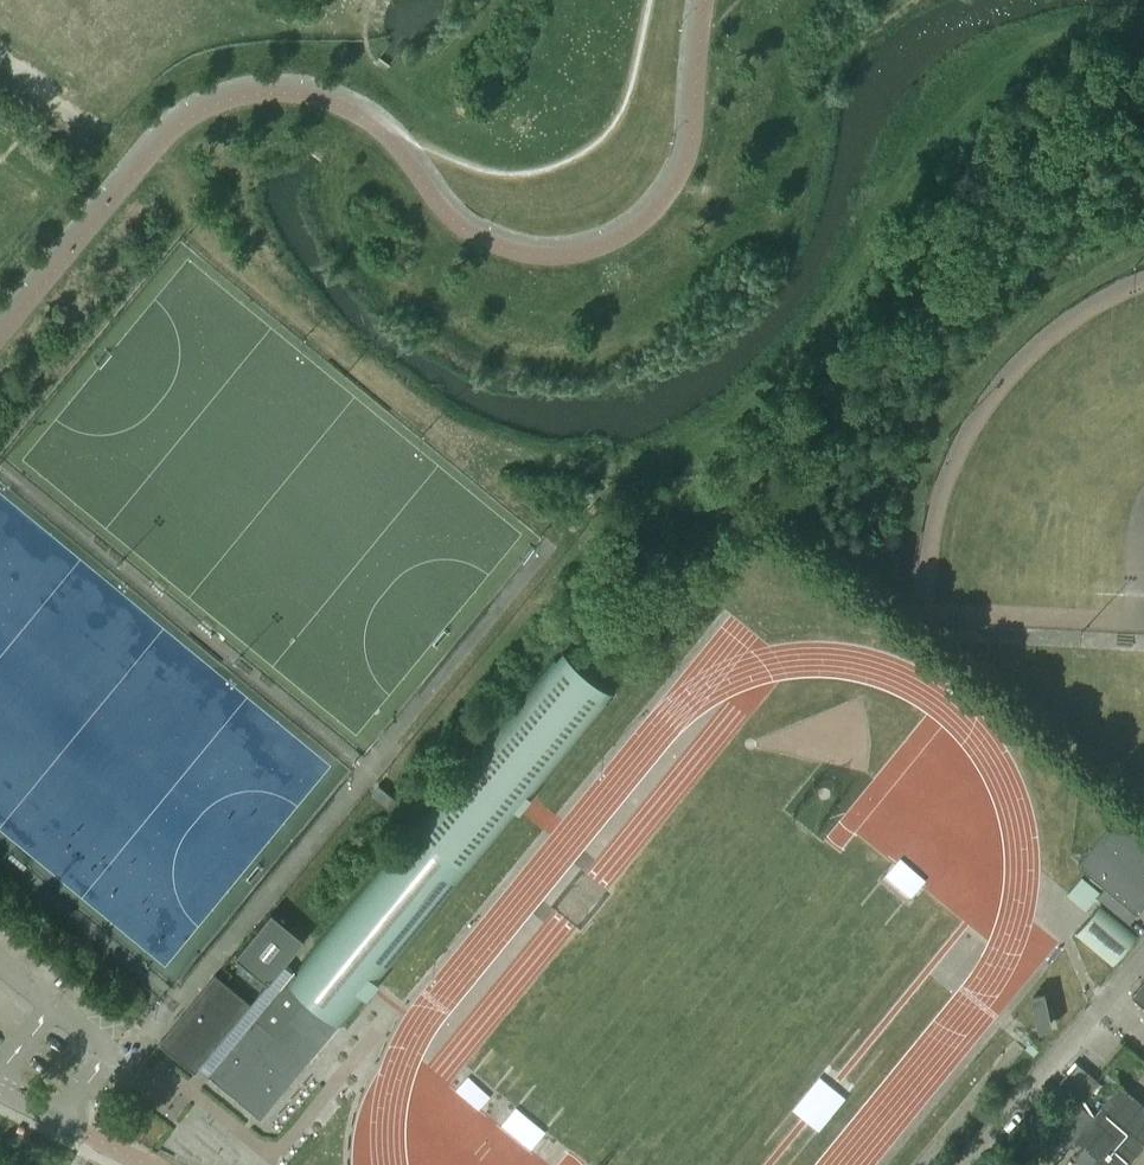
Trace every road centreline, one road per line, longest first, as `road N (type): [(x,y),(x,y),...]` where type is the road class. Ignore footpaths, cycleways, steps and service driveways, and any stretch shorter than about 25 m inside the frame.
road 1 (track): [(369,349),(232,234),(220,176),(174,132)]

